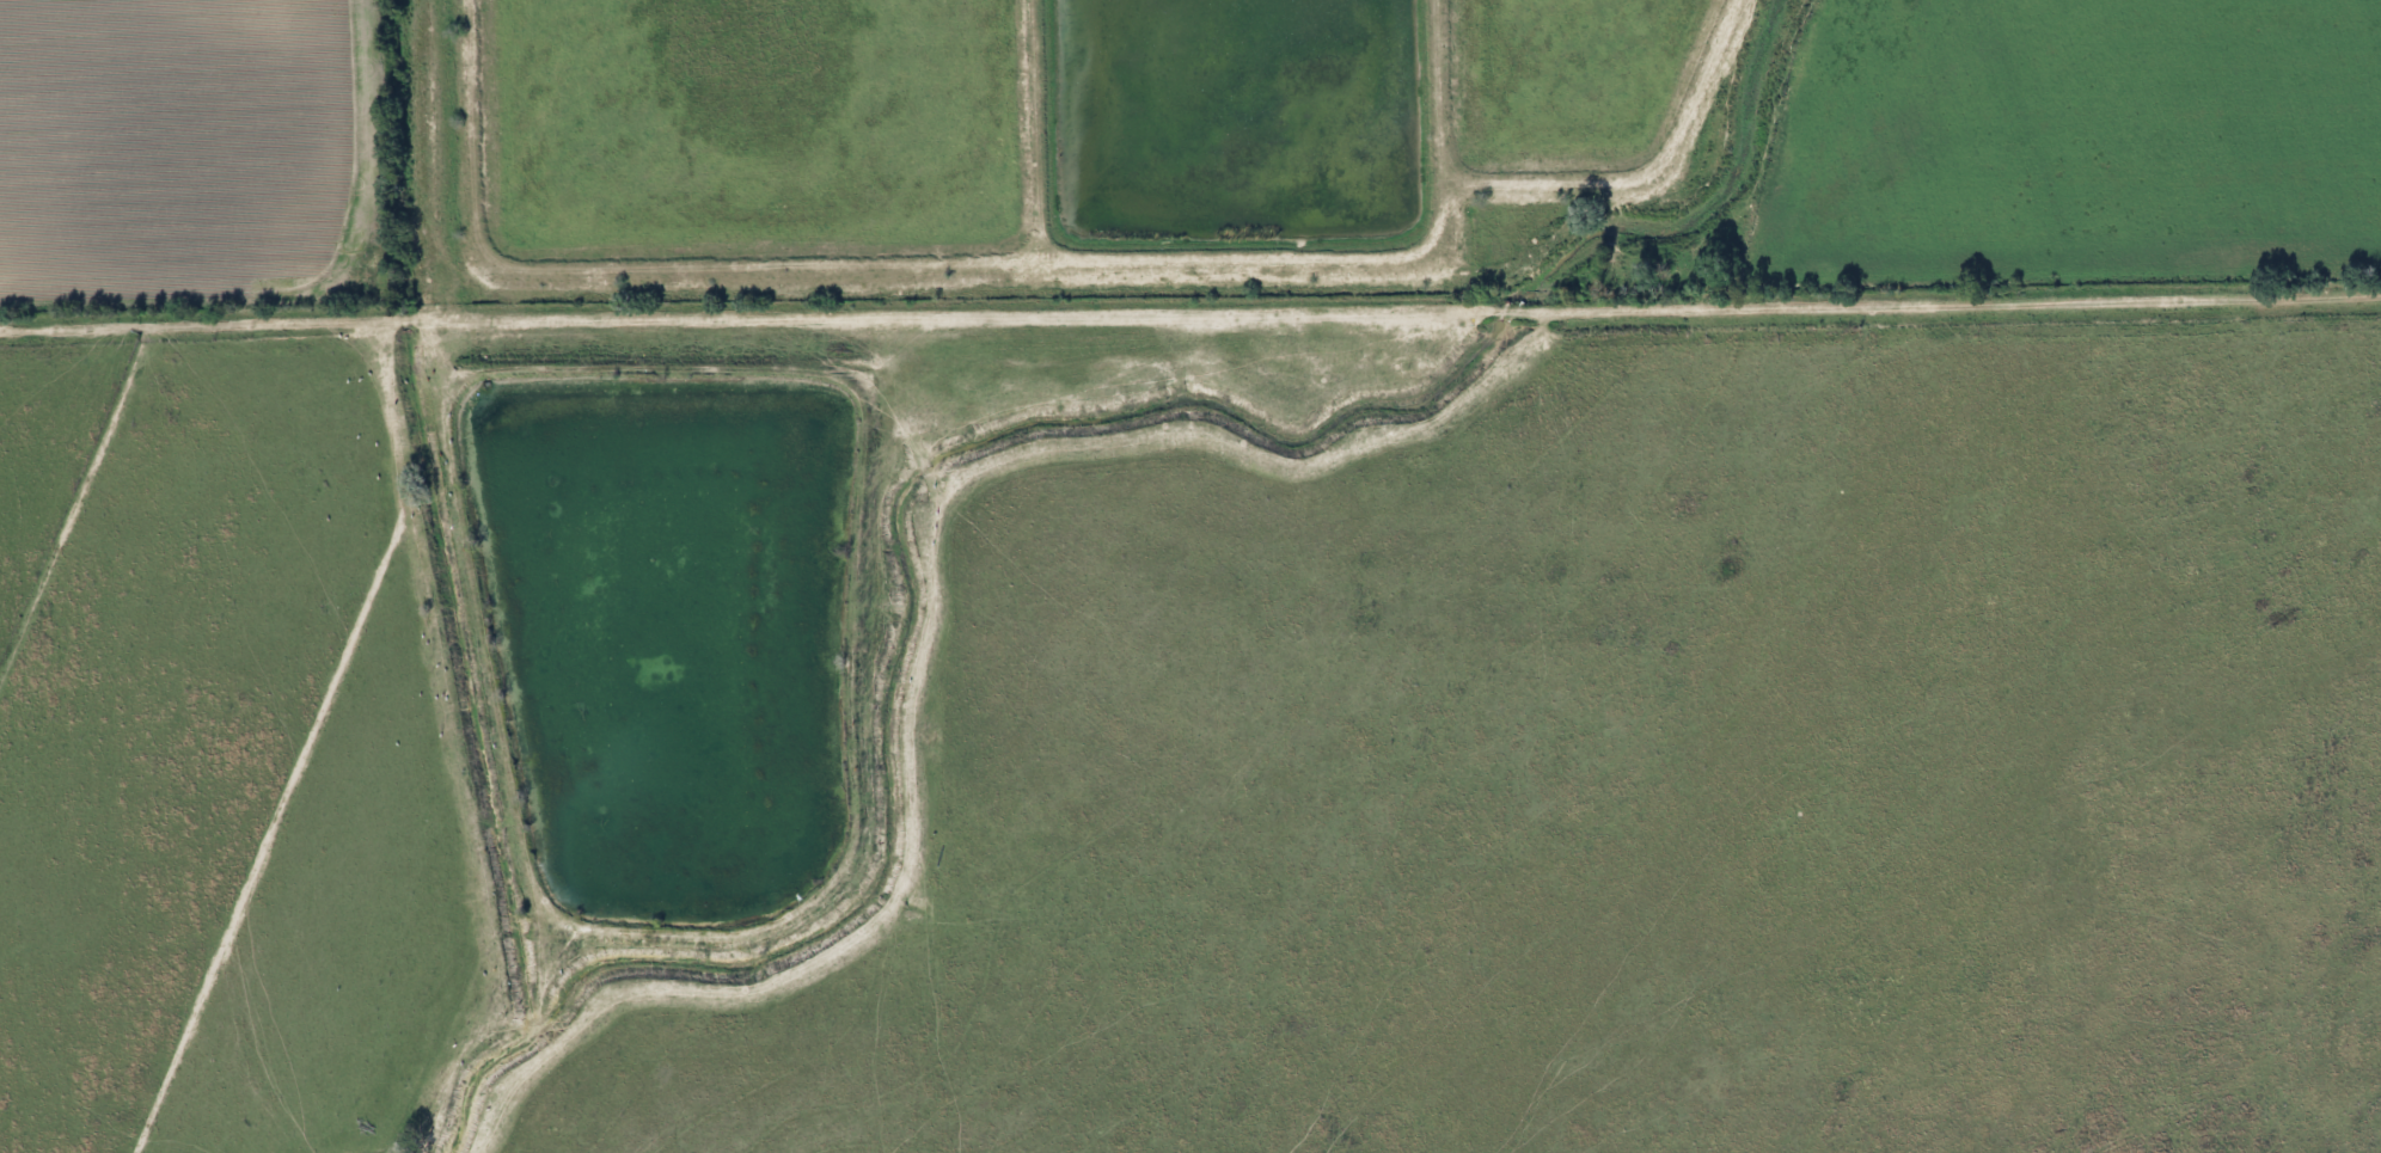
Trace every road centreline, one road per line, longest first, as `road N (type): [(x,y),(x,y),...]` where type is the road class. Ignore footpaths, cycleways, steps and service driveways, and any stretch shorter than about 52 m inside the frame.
road 1 (track): [(63,329),(2380,297)]

